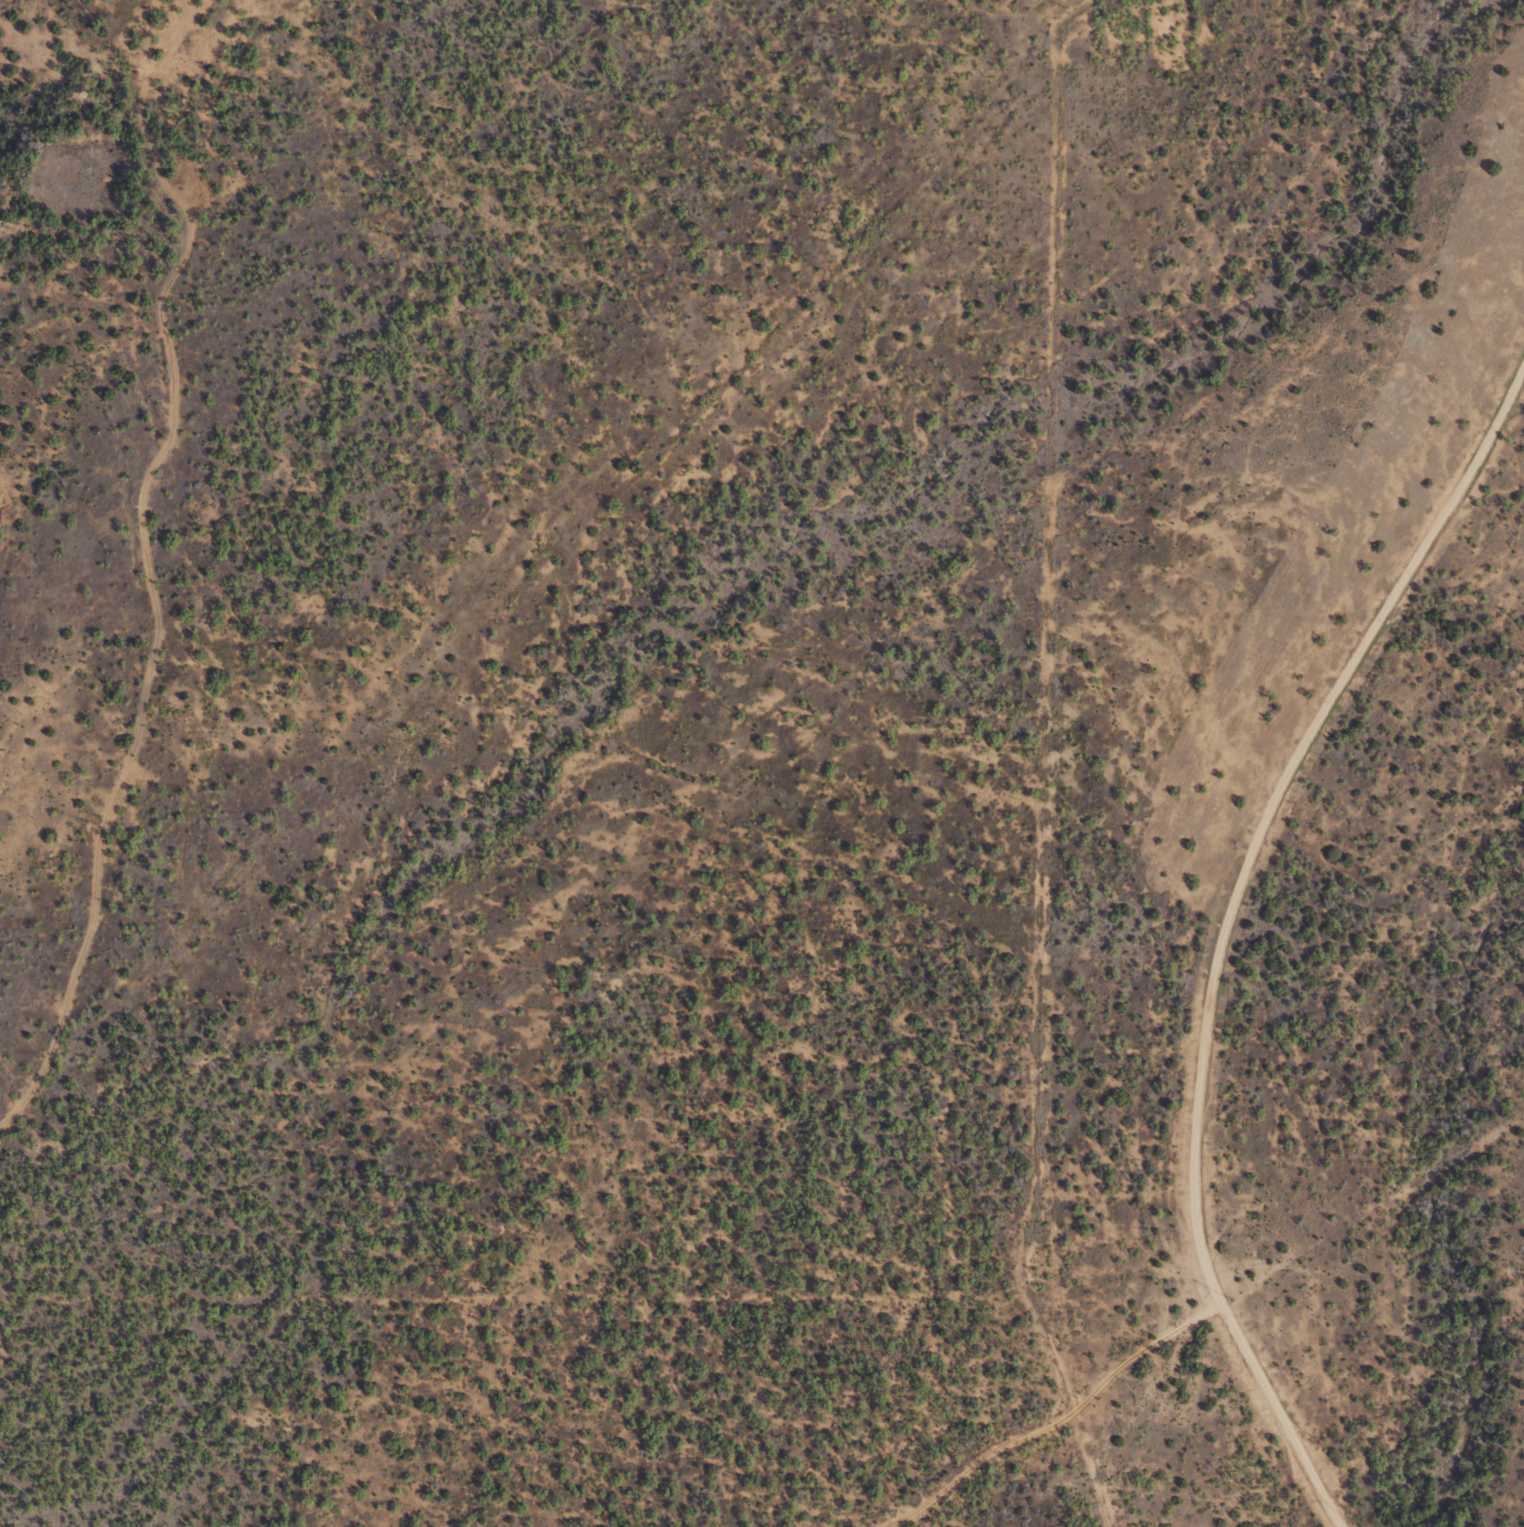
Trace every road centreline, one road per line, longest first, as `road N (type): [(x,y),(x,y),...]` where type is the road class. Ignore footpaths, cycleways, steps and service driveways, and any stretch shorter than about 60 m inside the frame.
road 1 (track): [(1523,362),(1255,853),(1204,1014),(1179,1160),(1194,1266),(1239,1371),(1346,1526)]
road 2 (track): [(236,0),(155,82),(135,194)]

